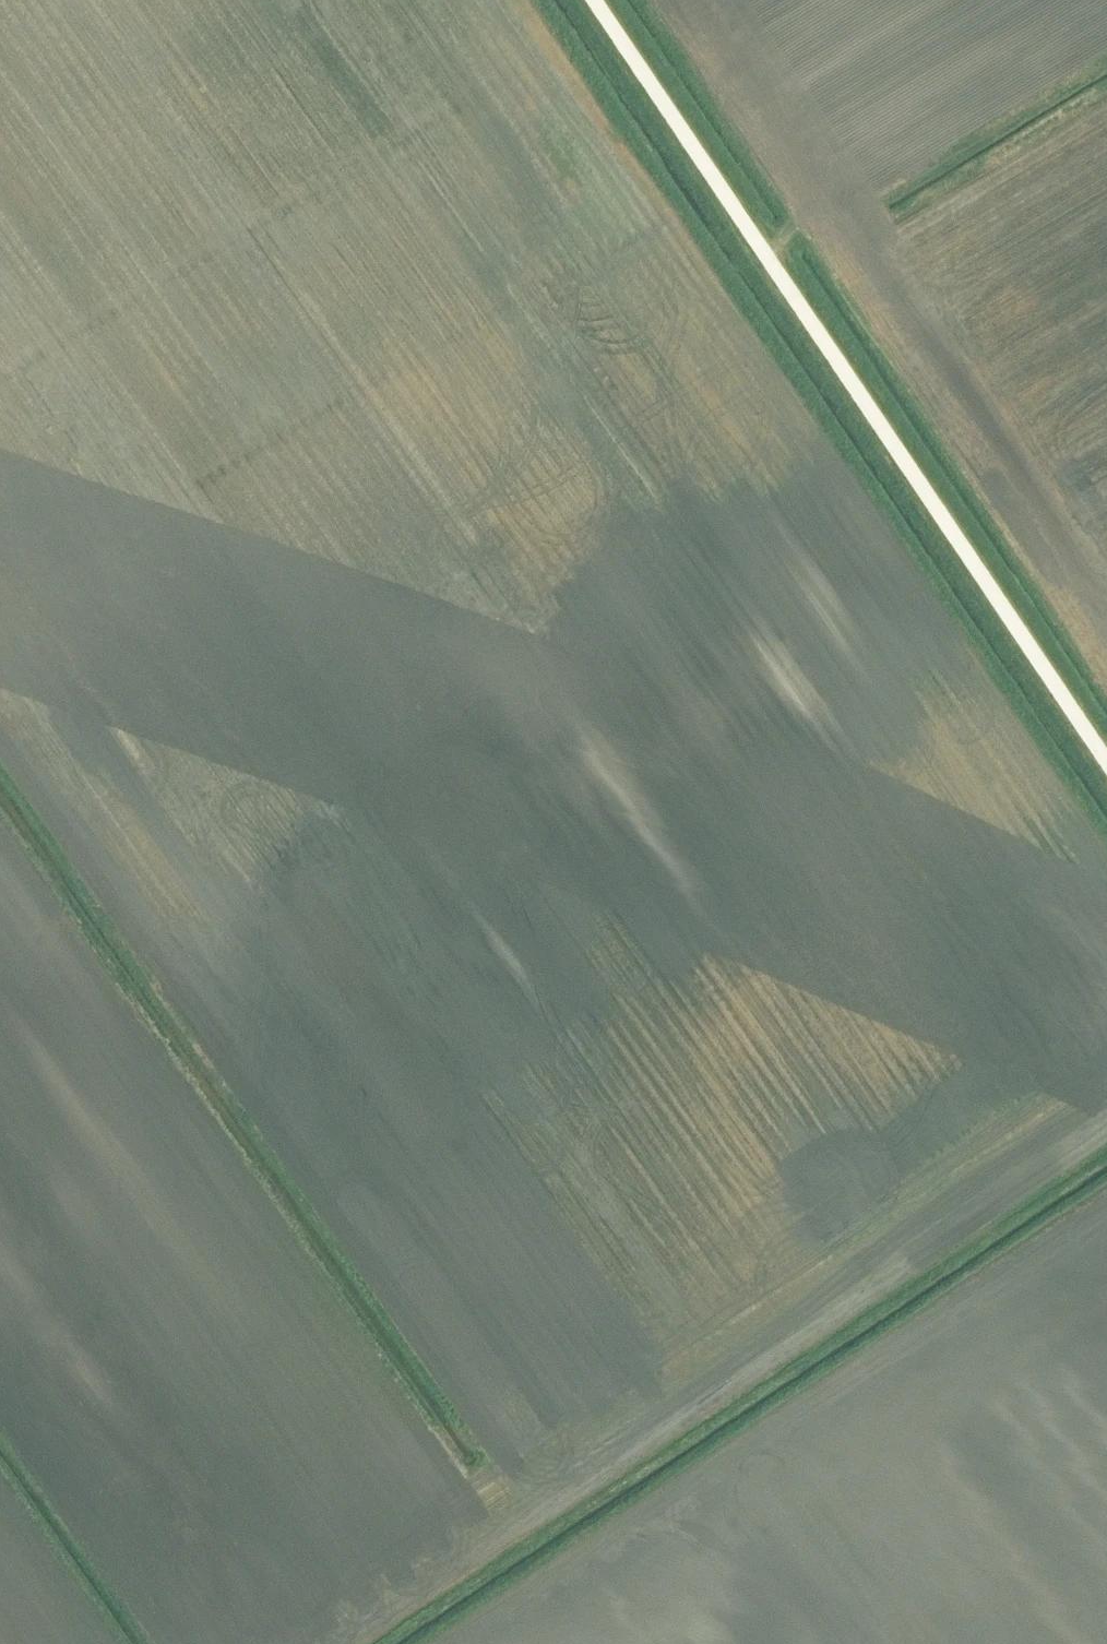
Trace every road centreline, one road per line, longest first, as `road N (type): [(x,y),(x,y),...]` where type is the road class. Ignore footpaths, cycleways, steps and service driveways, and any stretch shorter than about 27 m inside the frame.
road 1 (unclassified): [(1106,761),(595,0)]

